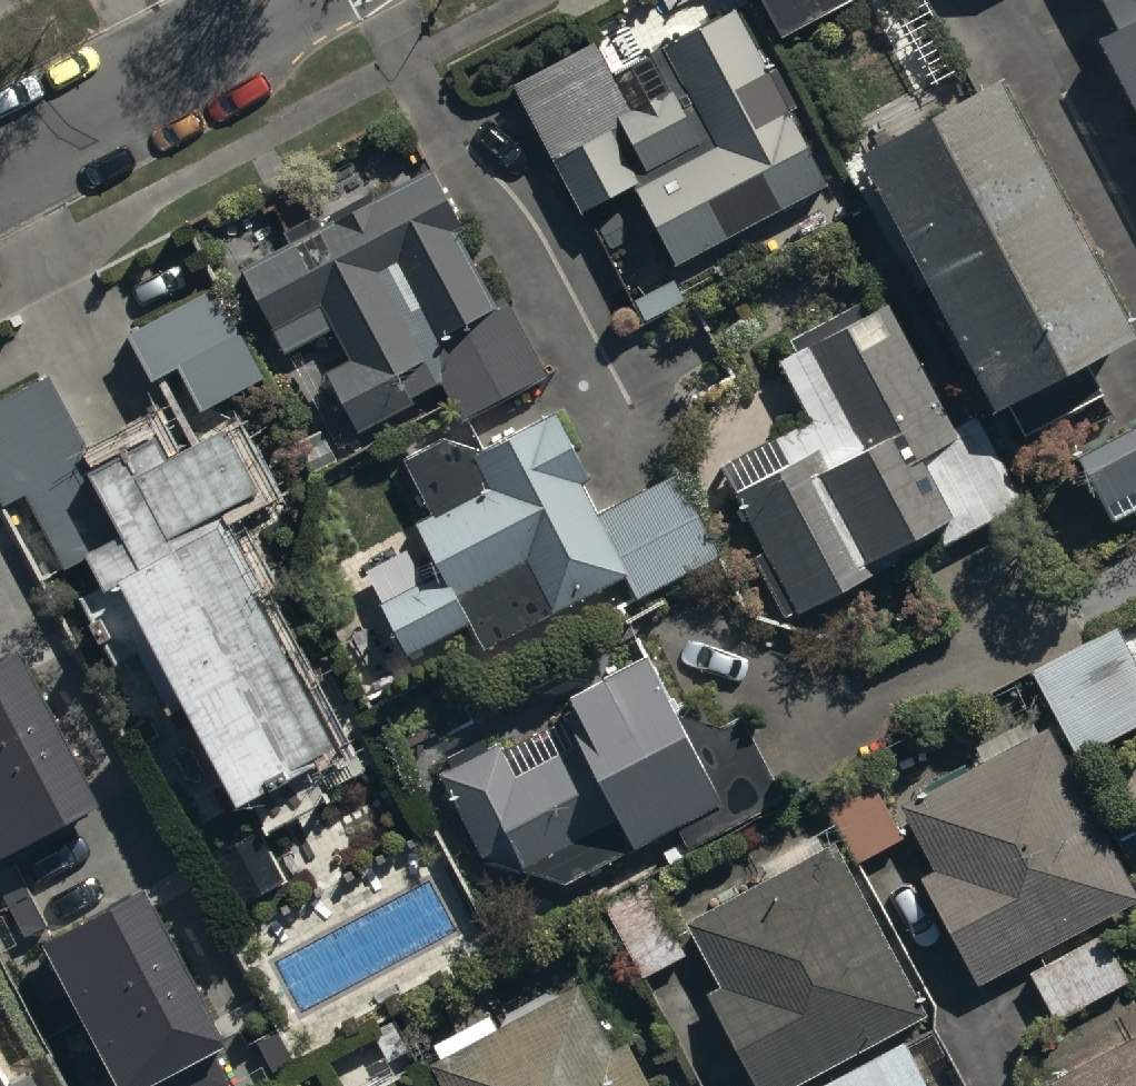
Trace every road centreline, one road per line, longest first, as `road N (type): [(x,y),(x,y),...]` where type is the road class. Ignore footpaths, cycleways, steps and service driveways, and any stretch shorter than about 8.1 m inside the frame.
road 1 (residential): [(0,169),(320,0)]

